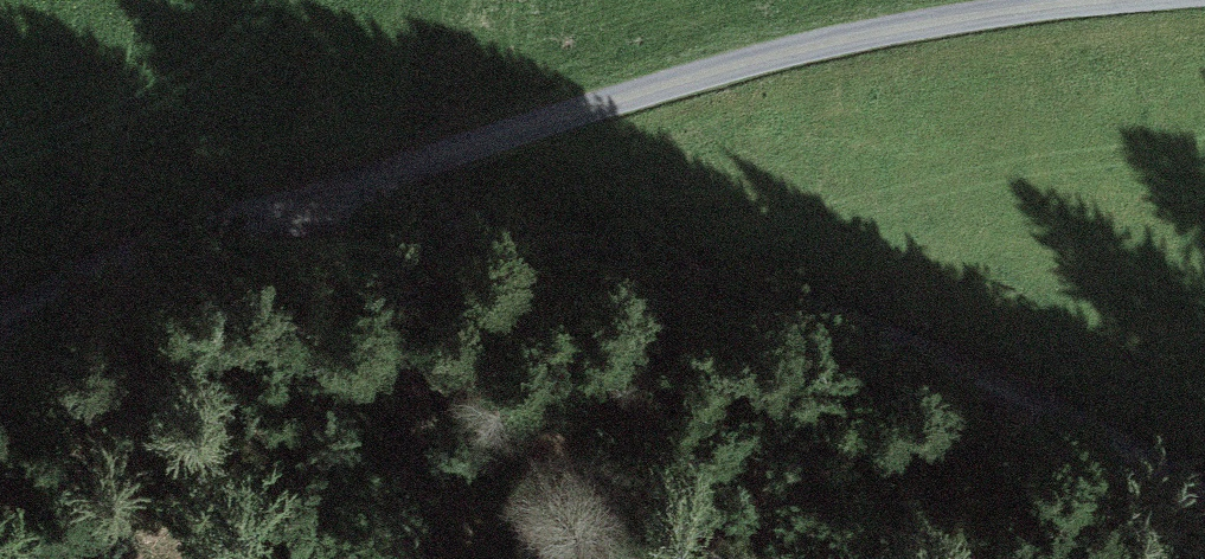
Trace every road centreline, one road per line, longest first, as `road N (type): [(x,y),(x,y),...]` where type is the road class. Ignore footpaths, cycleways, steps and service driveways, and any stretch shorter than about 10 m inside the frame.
road 1 (unclassified): [(1064,0),(903,22),(667,76),(337,184),(0,335)]
road 2 (track): [(337,184),(731,283),(1204,482)]

